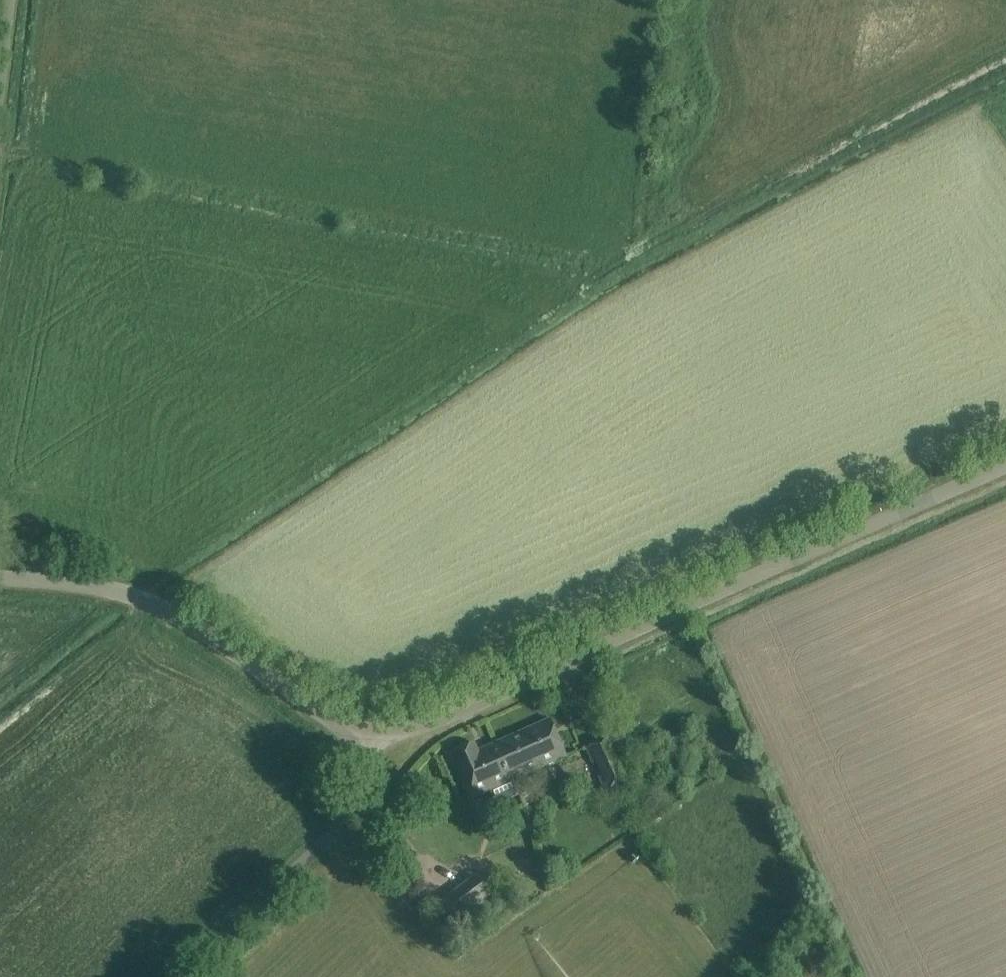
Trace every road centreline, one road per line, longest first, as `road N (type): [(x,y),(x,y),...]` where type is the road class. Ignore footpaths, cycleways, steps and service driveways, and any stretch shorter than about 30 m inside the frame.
road 1 (unclassified): [(366,734),(442,718),(1005,465)]
road 2 (unclassified): [(366,734),(184,618),(130,593),(0,578)]
road 3 (unclassified): [(181,976),(353,814),(366,734)]

